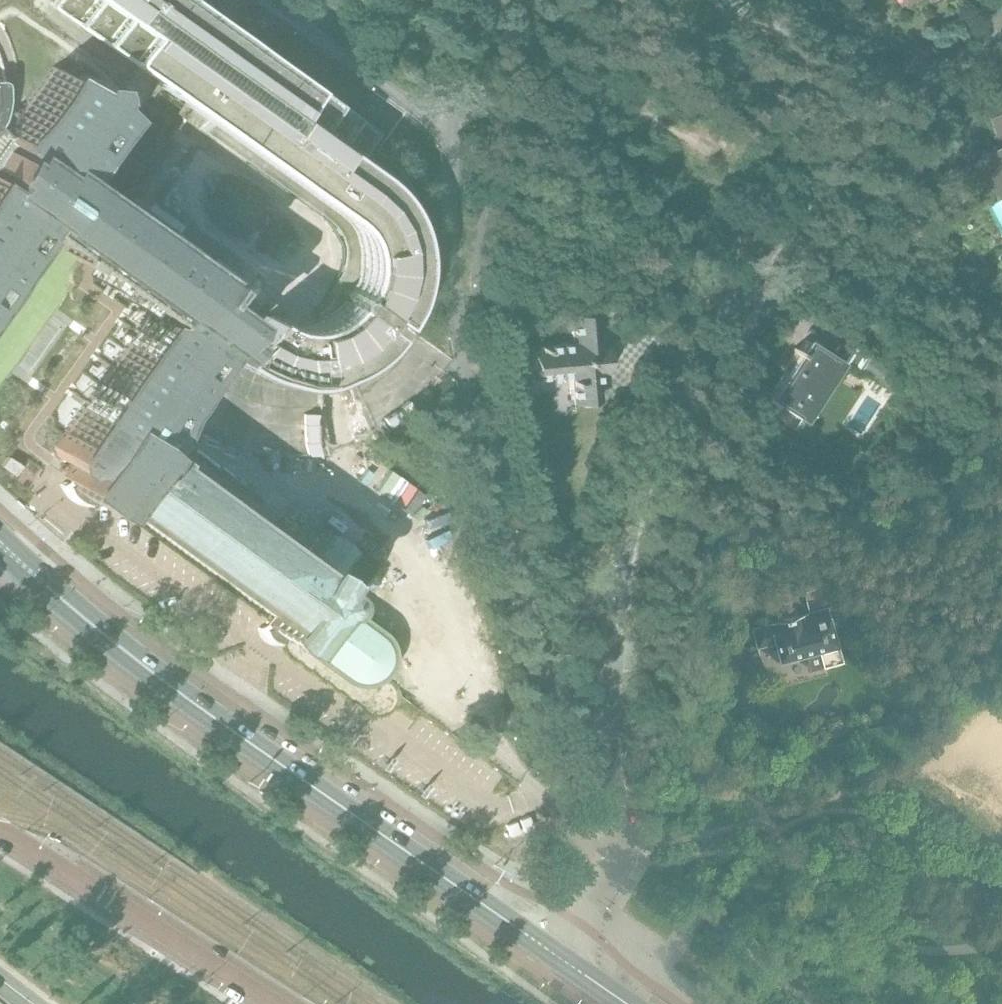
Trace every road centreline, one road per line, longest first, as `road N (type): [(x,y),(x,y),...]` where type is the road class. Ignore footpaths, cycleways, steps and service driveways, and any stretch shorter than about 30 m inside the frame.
road 1 (residential): [(611,783),(607,730),(619,592),(668,422),(705,347),(842,159),(923,92),(1001,49)]
road 2 (residential): [(611,783),(548,669),(511,577),(464,378),(452,133),(459,74),(489,0)]
road 3 (secondary): [(2,544),(157,676),(555,954)]
road 4 (residential): [(279,1003),(0,826)]
road 5 (residential): [(555,954),(619,838),(611,783)]

